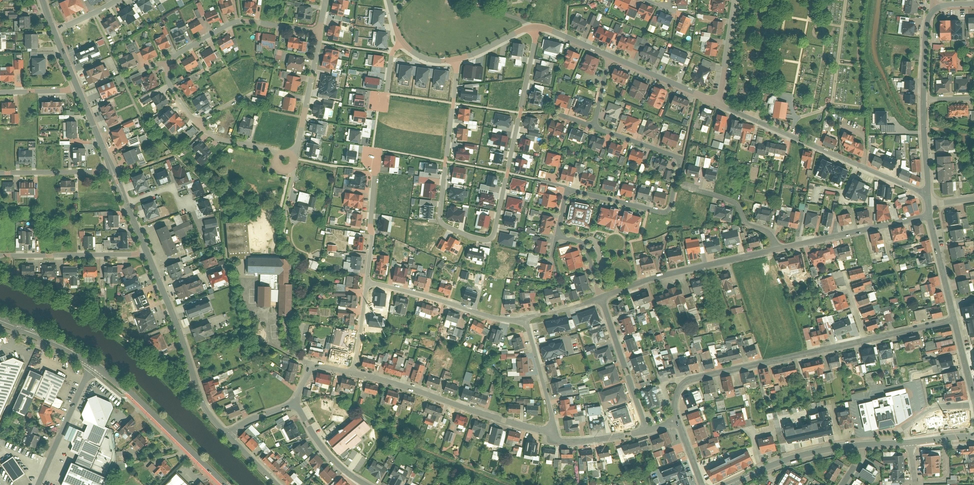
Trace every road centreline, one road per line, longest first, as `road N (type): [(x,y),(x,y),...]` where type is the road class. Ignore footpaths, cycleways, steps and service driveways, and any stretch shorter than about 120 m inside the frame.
road 1 (residential): [(457,59),(441,221),(483,240),(497,218),(535,38),(529,28)]
road 2 (residential): [(320,33),(238,22),(166,62),(176,96),(203,129),(287,153)]
road 3 (residential): [(595,127),(681,159),(668,210),(568,187)]
road 4 (residential): [(715,104),(924,195)]
road 5 (residential): [(677,420),(676,396),(688,380),(866,340)]
road 6 (residential): [(353,373),(555,430)]
road 7 (secondary): [(227,434),(203,406),(144,252)]
road 8 (residential): [(774,249),(597,295)]
road 9 (residential): [(90,362),(223,484)]
road 10 (residential): [(926,213),(774,249)]
road 11 (residential): [(521,317),(369,283)]
road 12 (residential): [(0,254),(144,252)]
road 13 (residential): [(597,295),(646,430)]
road 14 (tertiary): [(733,484),(782,462),(866,445)]
road 15 (residential): [(90,362),(33,484)]
road 16 (residential): [(320,33),(291,155)]
road 17 (residential): [(682,187),(732,201),(745,223),(772,238),(774,249)]

